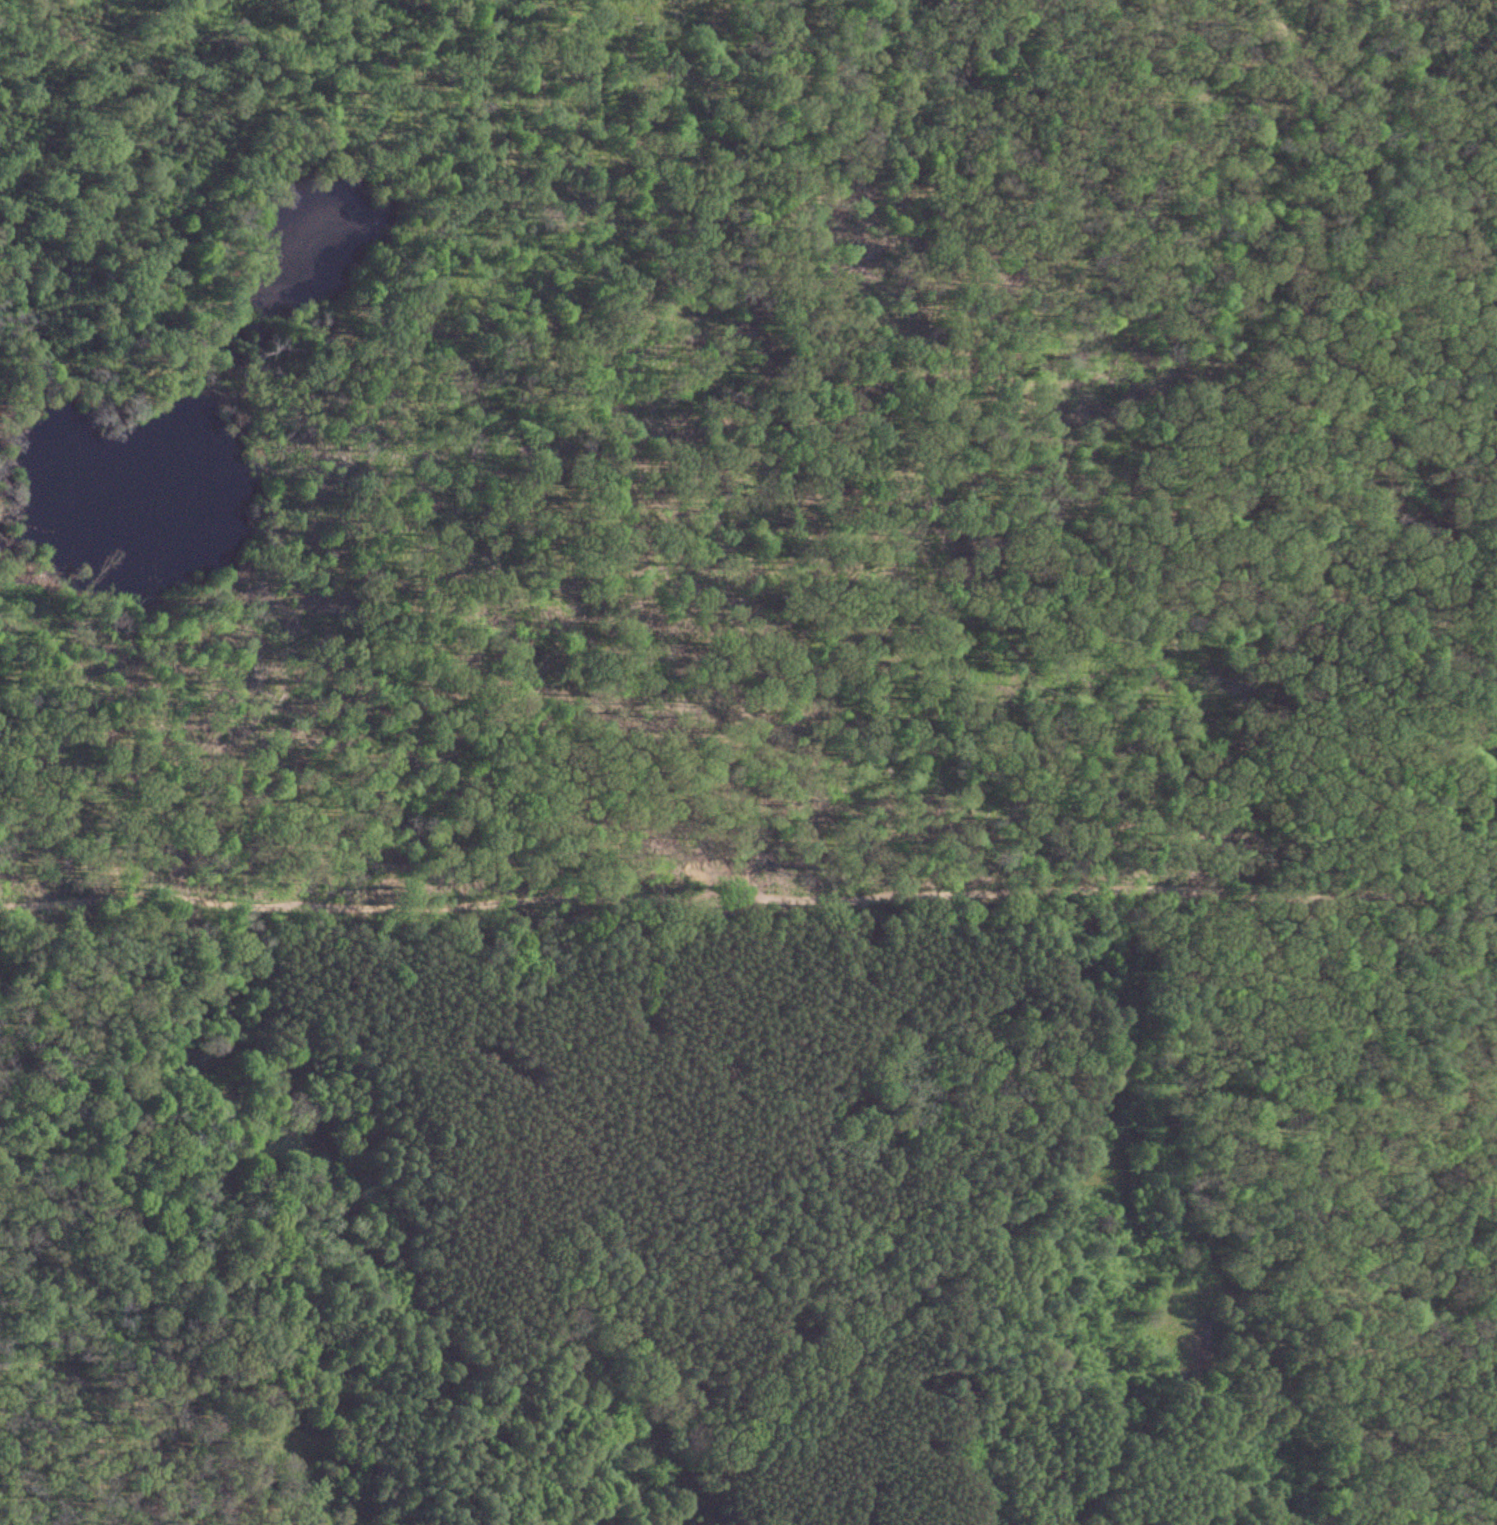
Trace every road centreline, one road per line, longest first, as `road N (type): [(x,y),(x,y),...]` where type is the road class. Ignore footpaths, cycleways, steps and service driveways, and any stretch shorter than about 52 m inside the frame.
road 1 (track): [(1496,881),(0,873)]
road 2 (track): [(0,1266),(157,1346),(329,1524)]

